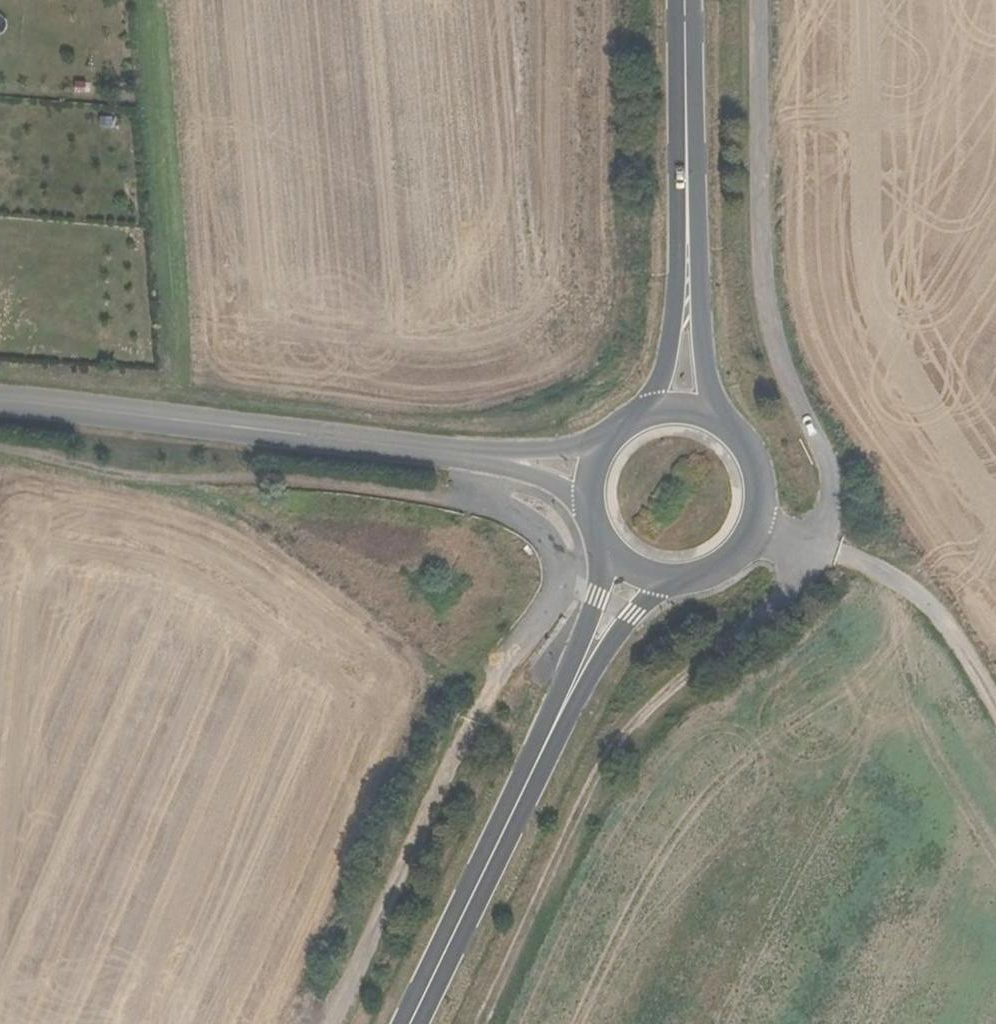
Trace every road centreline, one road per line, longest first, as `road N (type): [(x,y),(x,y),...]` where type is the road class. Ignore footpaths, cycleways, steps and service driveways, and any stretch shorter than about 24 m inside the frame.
road 1 (track): [(759,0),(759,218),(784,381),(827,470),(828,509),(797,588),(754,634),(656,698),(600,769),(484,1023)]
road 2 (track): [(325,1023),(481,700),(563,585),(549,546),(482,511),(307,485),(133,480),(0,449)]
road 3 (tertiary): [(0,402),(484,460)]
road 4 (trunk): [(413,1023),(578,678)]
road 5 (track): [(995,710),(963,649),(905,587),(748,524)]
road 6 (tertiary): [(685,0),(688,280)]
road 7 (trunk): [(578,678),(631,620),(710,566)]
road 8 (tertiary): [(734,440),(706,376),(688,280)]
road 9 (tertiary): [(688,280),(667,365),(634,421)]
road 10 (trunk): [(601,533),(578,678)]
road 11 (tertiary): [(710,566),(748,524),(754,495),(734,440)]
road 12 (tertiary): [(618,432),(572,452),(484,460)]
road 13 (tertiary): [(601,533),(637,567),(686,574),(710,566)]
road 14 (tertiary): [(484,460),(592,511)]

